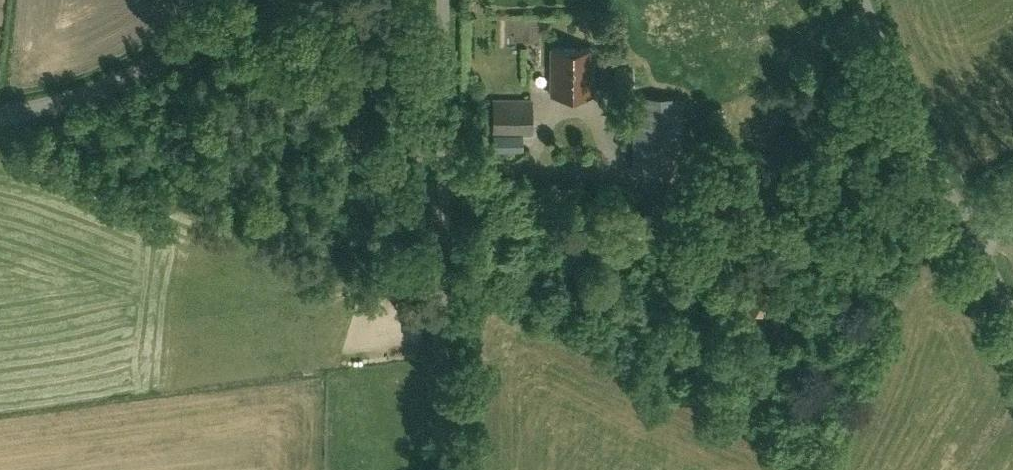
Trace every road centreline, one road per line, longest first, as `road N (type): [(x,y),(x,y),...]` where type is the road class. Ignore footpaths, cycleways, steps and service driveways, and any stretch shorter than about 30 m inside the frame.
road 1 (unclassified): [(443,469),(439,0)]
road 2 (unclassified): [(1012,306),(911,111),(868,0)]
road 3 (unclassified): [(0,106),(85,97),(265,0)]

